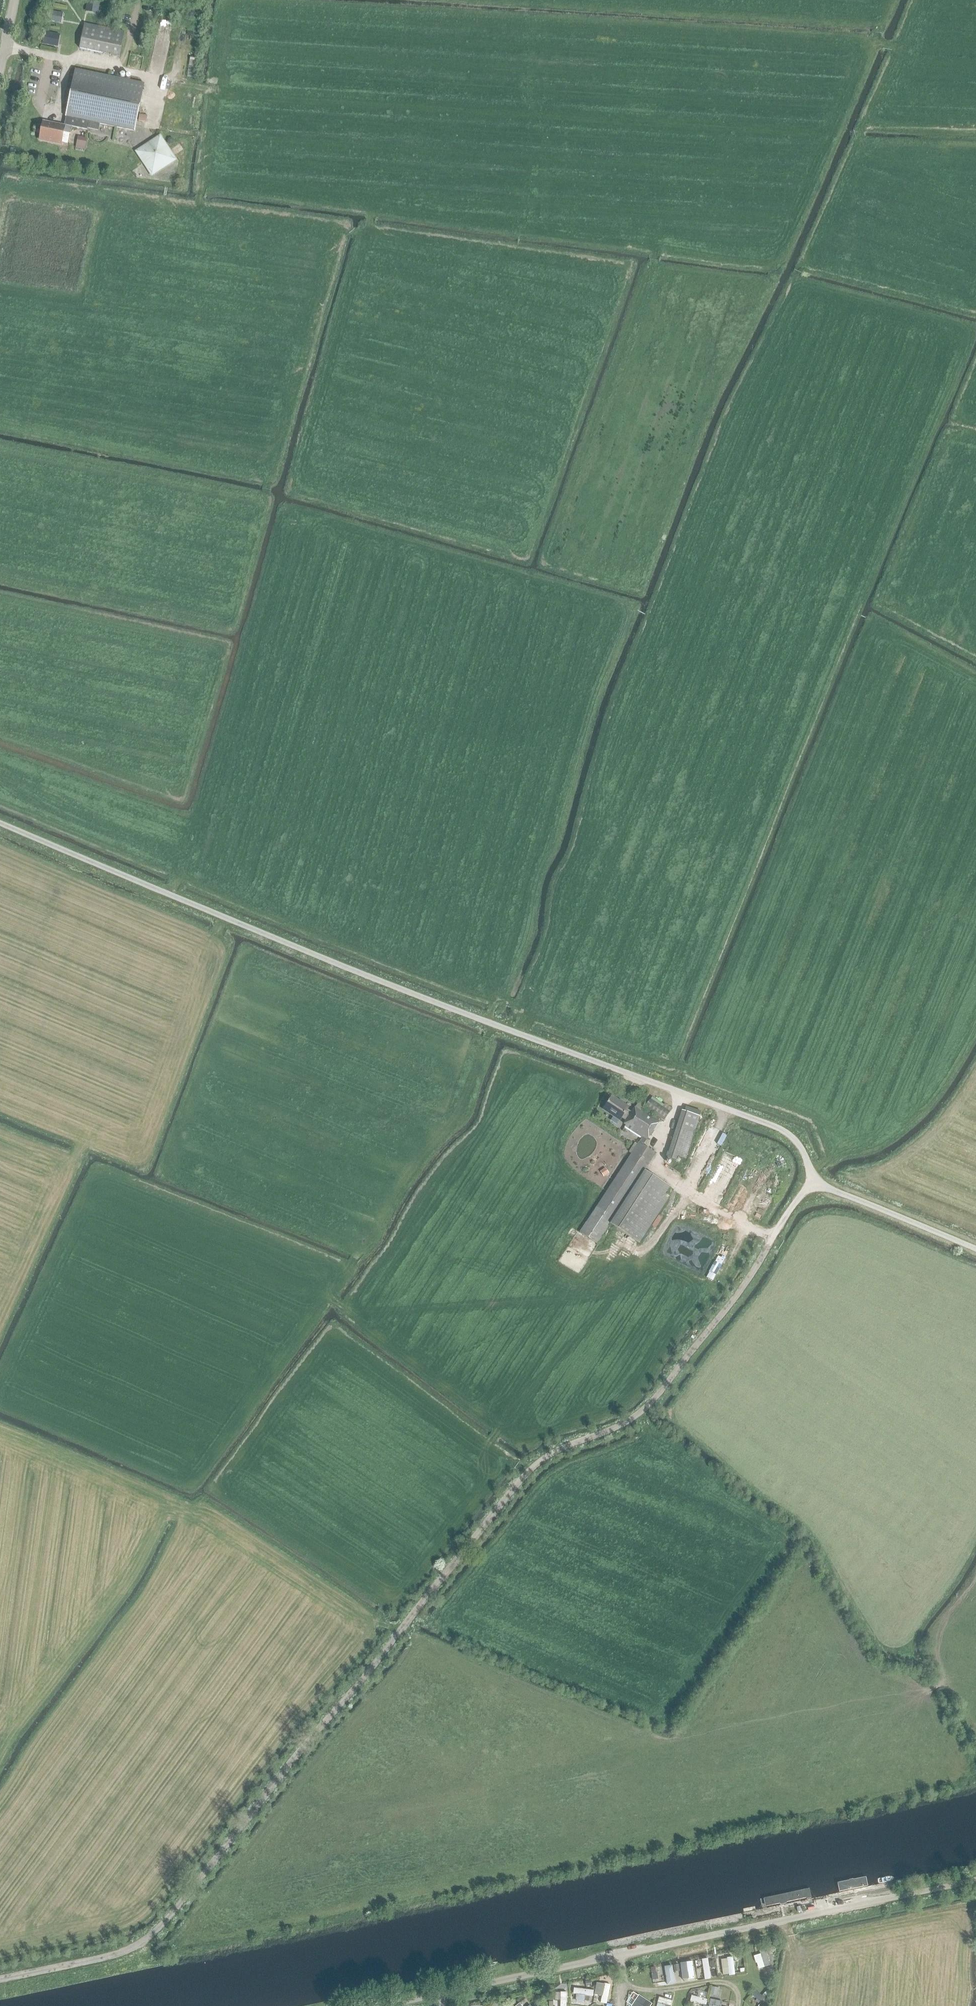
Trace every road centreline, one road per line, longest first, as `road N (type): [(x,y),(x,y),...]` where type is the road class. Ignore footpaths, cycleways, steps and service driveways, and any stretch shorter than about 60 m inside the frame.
road 1 (track): [(816,1183),(658,1393),(633,1416),(538,1465),(158,1927),(117,1952),(0,1977)]
road 2 (unclassified): [(975,1251),(816,1183),(784,1132),(375,983),(0,823)]
road 3 (unclassified): [(388,2005),(975,1879)]

